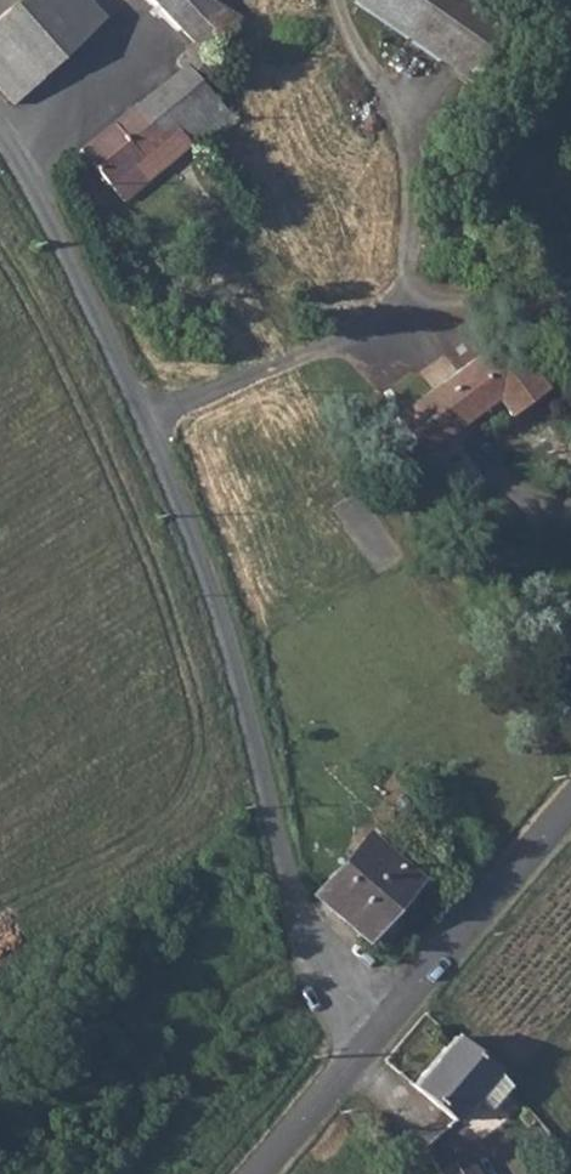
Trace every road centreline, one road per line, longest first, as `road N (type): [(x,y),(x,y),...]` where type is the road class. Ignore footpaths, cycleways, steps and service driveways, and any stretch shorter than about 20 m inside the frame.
road 1 (unclassified): [(375,1036),(313,954),(281,874),(226,626),(149,426),(9,157)]
road 2 (tertiary): [(375,1036),(570,809)]
road 3 (residential): [(9,157),(155,24)]
road 4 (tertiary): [(258,1173),(375,1036)]

